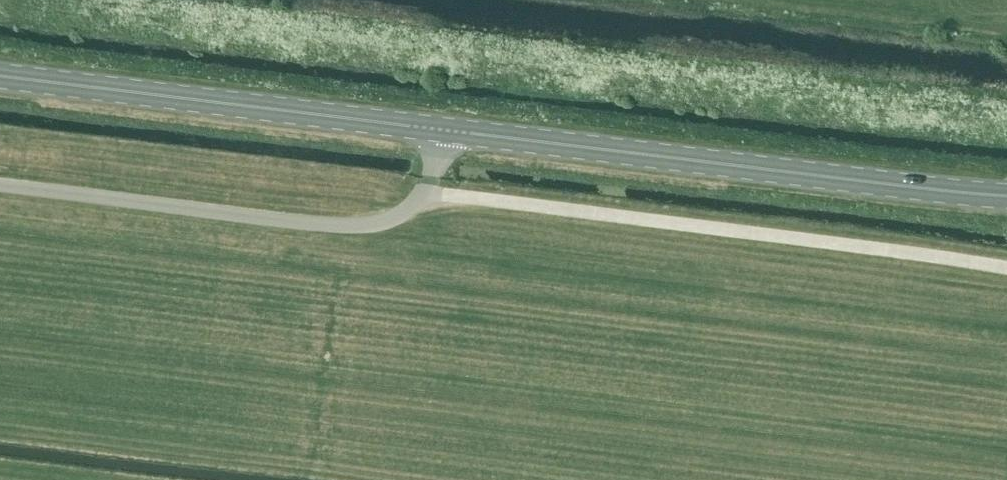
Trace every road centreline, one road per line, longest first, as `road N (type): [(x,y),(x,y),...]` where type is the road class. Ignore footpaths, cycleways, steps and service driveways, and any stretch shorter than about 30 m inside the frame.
road 1 (track): [(426,194),(1006,272)]
road 2 (primary): [(1006,198),(437,133)]
road 3 (unclassified): [(0,186),(356,228),(382,224),(420,202),(437,133)]
road 4 (primary): [(437,133),(0,78)]

